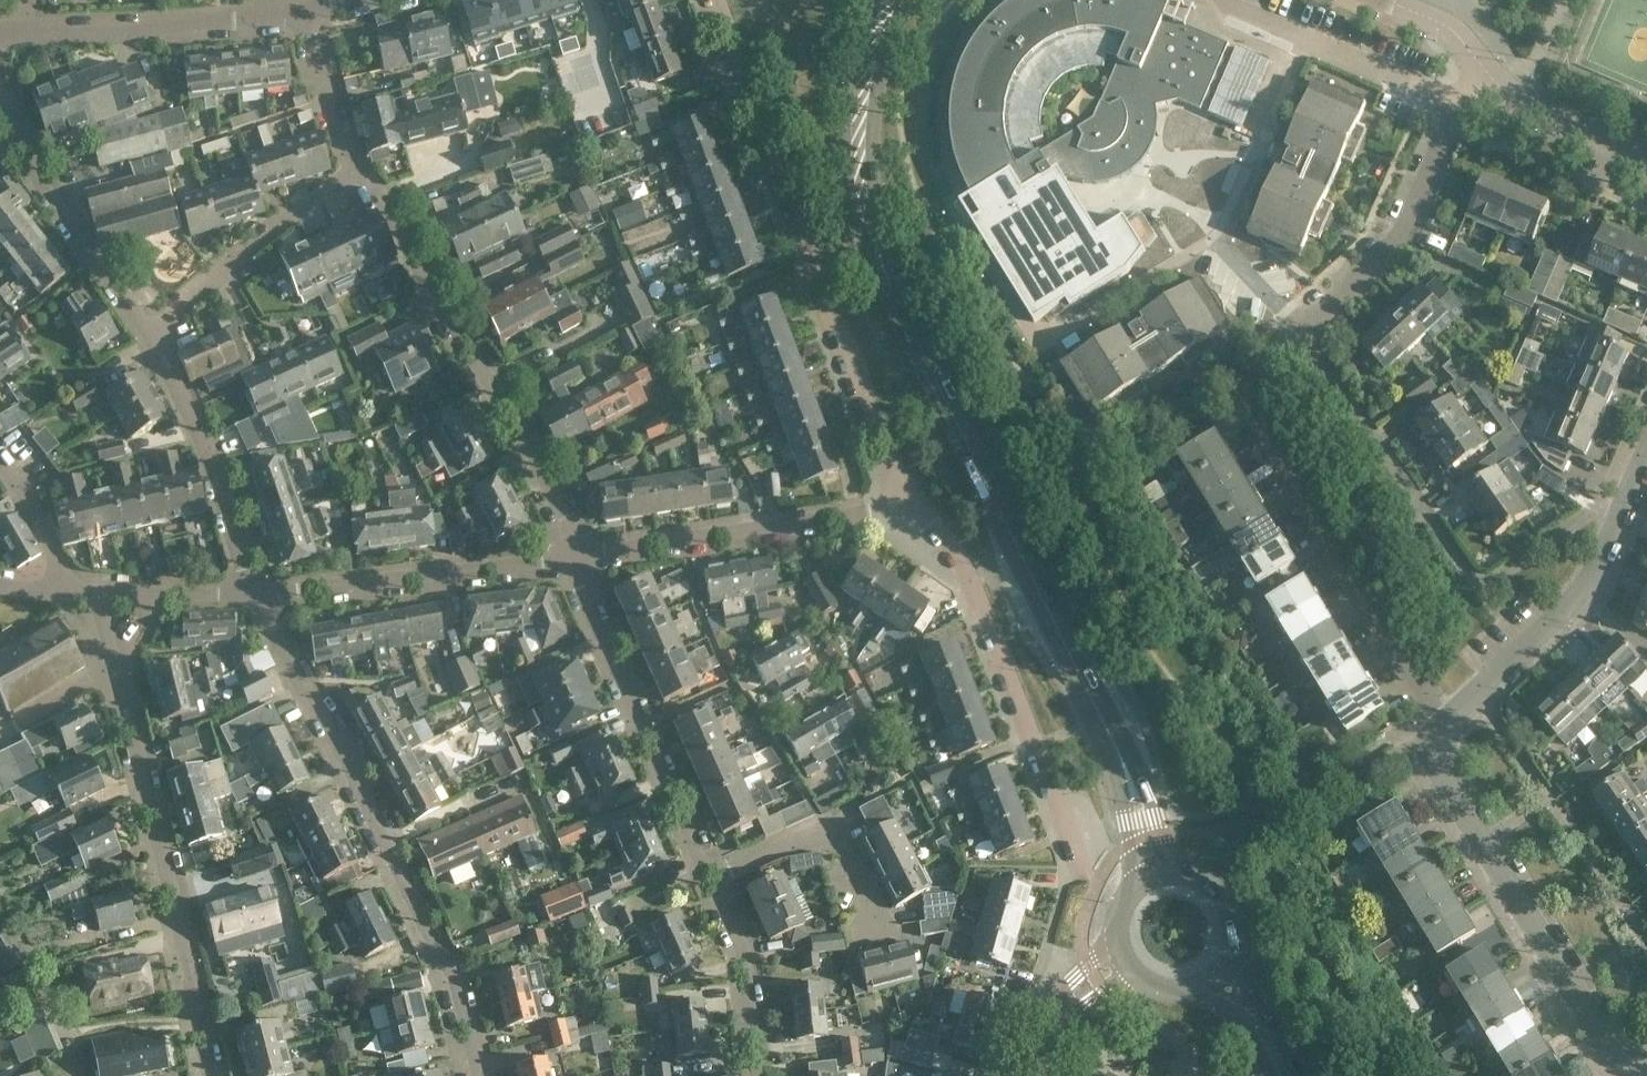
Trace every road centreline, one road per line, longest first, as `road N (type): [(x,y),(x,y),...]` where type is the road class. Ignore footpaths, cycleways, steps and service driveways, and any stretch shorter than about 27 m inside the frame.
road 1 (residential): [(754,1075),(748,956),(562,553)]
road 2 (residential): [(910,494),(887,460),(715,0)]
road 3 (residential): [(480,1075),(455,979),(258,594)]
road 4 (secondary): [(1114,740),(888,279)]
road 5 (residential): [(203,1075),(100,592)]
road 6 (residential): [(562,553),(545,504),(356,173)]
road 7 (residential): [(1084,873),(970,581),(910,494)]
road 8 (residential): [(1646,1050),(1622,1053),(1598,1031),(1438,767),(1432,742),(1441,726)]
road 9 (residential): [(1441,726),(1254,409)]
road 10 (residential): [(562,553),(879,508),(910,494)]
road 11 (residential): [(1441,726),(1565,614),(1597,569),(1646,453)]
road 12 (residential): [(1303,331),(1402,235),(1466,92),(1489,75)]
road 13 (residential): [(258,594),(562,553)]
road 14 (secondary): [(874,0),(847,90),(843,155),(856,229),(874,272),(888,279)]
road 15 (secondary): [(888,279),(873,128),(881,74),(908,0)]
road 16 (residential): [(258,594),(155,337)]
road 17 (residential): [(155,337),(356,173)]
road 18 (residential): [(155,337),(6,130)]
road 19 (residential): [(277,16),(25,34)]
road 20 (residential): [(1646,158),(1523,104),(1489,75)]
road 21 (residential): [(356,173),(306,12)]
road 22 (residential): [(100,592),(258,594)]
road 23 (secondary): [(1179,869),(1144,779),(1127,746),(1114,740)]
road 24 (secondary): [(1114,740),(1109,753),(1135,884)]
road 25 (residential): [(68,590),(0,472)]
road 26 (secondary): [(1301,1075),(1275,1024),(1229,962)]
road 27 (unclassified): [(1489,75),(1450,28),(1389,0)]
road 28 (secondary): [(1229,962),(1237,934),(1232,906),(1207,877),(1179,869)]
road 29 (secondary): [(1190,990),(1241,1026),(1270,1075)]

